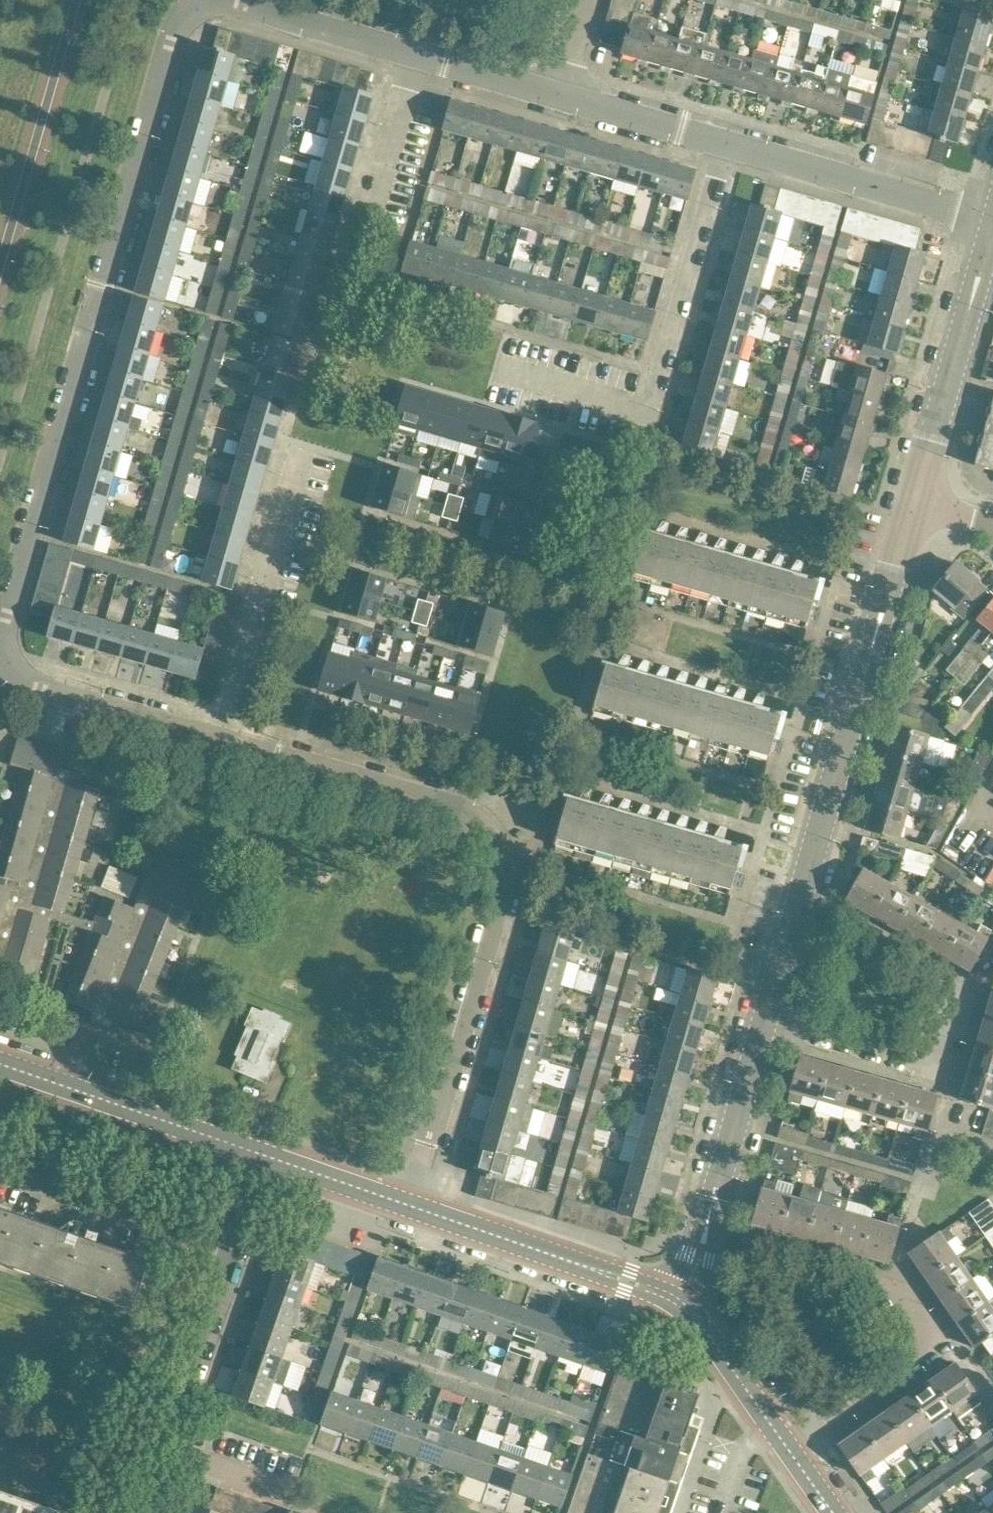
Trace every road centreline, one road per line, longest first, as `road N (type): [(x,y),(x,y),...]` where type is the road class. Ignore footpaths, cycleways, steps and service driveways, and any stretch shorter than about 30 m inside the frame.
road 1 (residential): [(230,0),(198,6),(172,34),(3,651),(7,667),(37,689),(217,739)]
road 2 (residential): [(217,739),(523,832),(410,1205)]
road 3 (residential): [(763,1026),(913,503)]
road 4 (unclassified): [(217,739),(302,444)]
road 5 (residential): [(680,1302),(763,1026)]
road 6 (unclassified): [(680,1302),(410,1205)]
road 7 (residential): [(913,503),(992,229)]
road 8 (residential): [(967,980),(939,1075),(763,1026)]
road 9 (unclassified): [(649,412),(728,143)]
road 10 (residential): [(992,220),(728,143)]
road 11 (unclassified): [(259,1153),(0,1064)]
road 12 (residential): [(141,1497),(225,1251)]
road 13 (residential): [(786,1446),(934,1340),(895,1276)]
road 14 (unclassified): [(225,1251),(0,1170)]
road 15 (residential): [(417,54),(232,0)]
road 16 (residential): [(786,1446),(680,1302)]
road 17 (residential): [(728,143),(556,95)]
road 18 (unclassified): [(367,223),(417,54)]
road 19 (unclassified): [(410,1205),(259,1153)]
road 20 (unclassified): [(141,1497),(0,1448)]
road 21 (residential): [(556,95),(417,54)]

